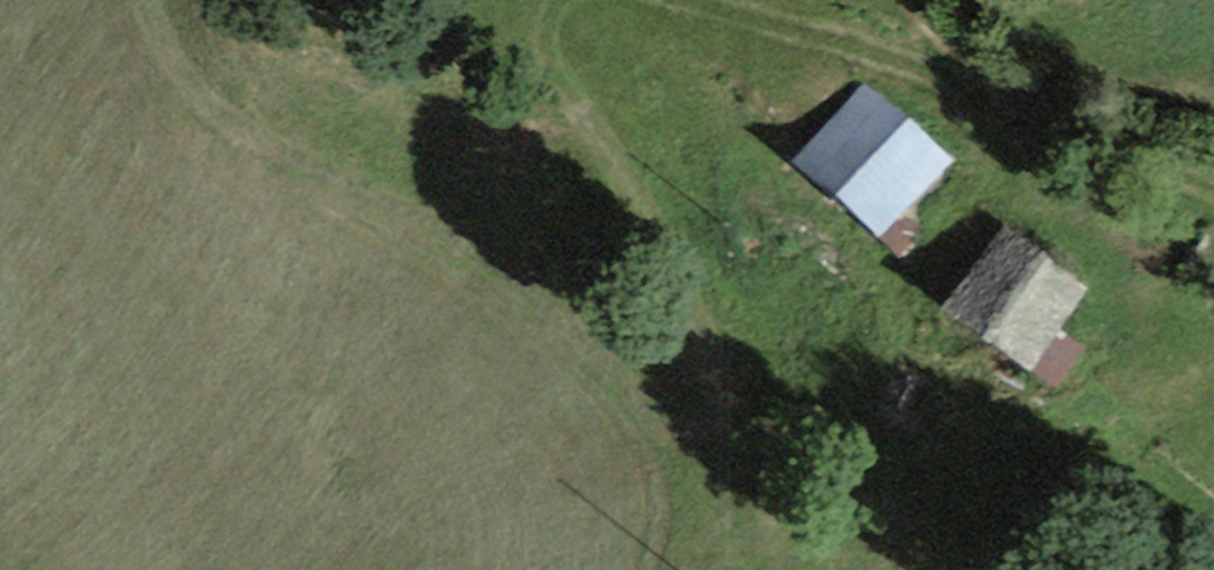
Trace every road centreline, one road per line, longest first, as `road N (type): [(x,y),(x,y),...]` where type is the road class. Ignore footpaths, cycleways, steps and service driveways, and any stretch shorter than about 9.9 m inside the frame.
road 1 (track): [(560,0),(550,19),(551,66),(621,154),(694,312),(720,388),(718,444),(678,443),(570,333),(440,221),(297,160),(209,111),(129,0)]
road 2 (track): [(1213,189),(1090,143),(974,70),(889,0)]
road 3 (track): [(974,70),(874,58),(692,0)]

